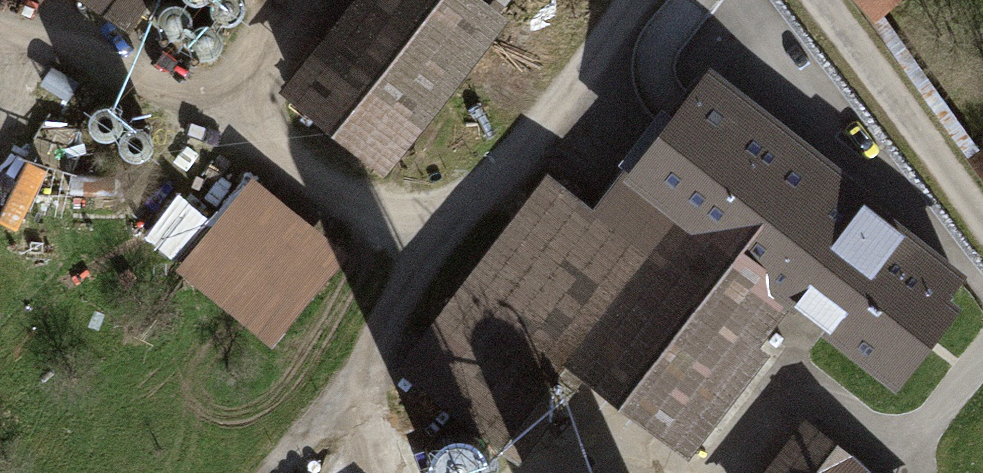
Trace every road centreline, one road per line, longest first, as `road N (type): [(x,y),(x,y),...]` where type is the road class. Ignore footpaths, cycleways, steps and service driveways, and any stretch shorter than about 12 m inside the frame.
road 1 (track): [(625,0),(535,137),(273,472)]
road 2 (residential): [(820,0),(982,223)]

